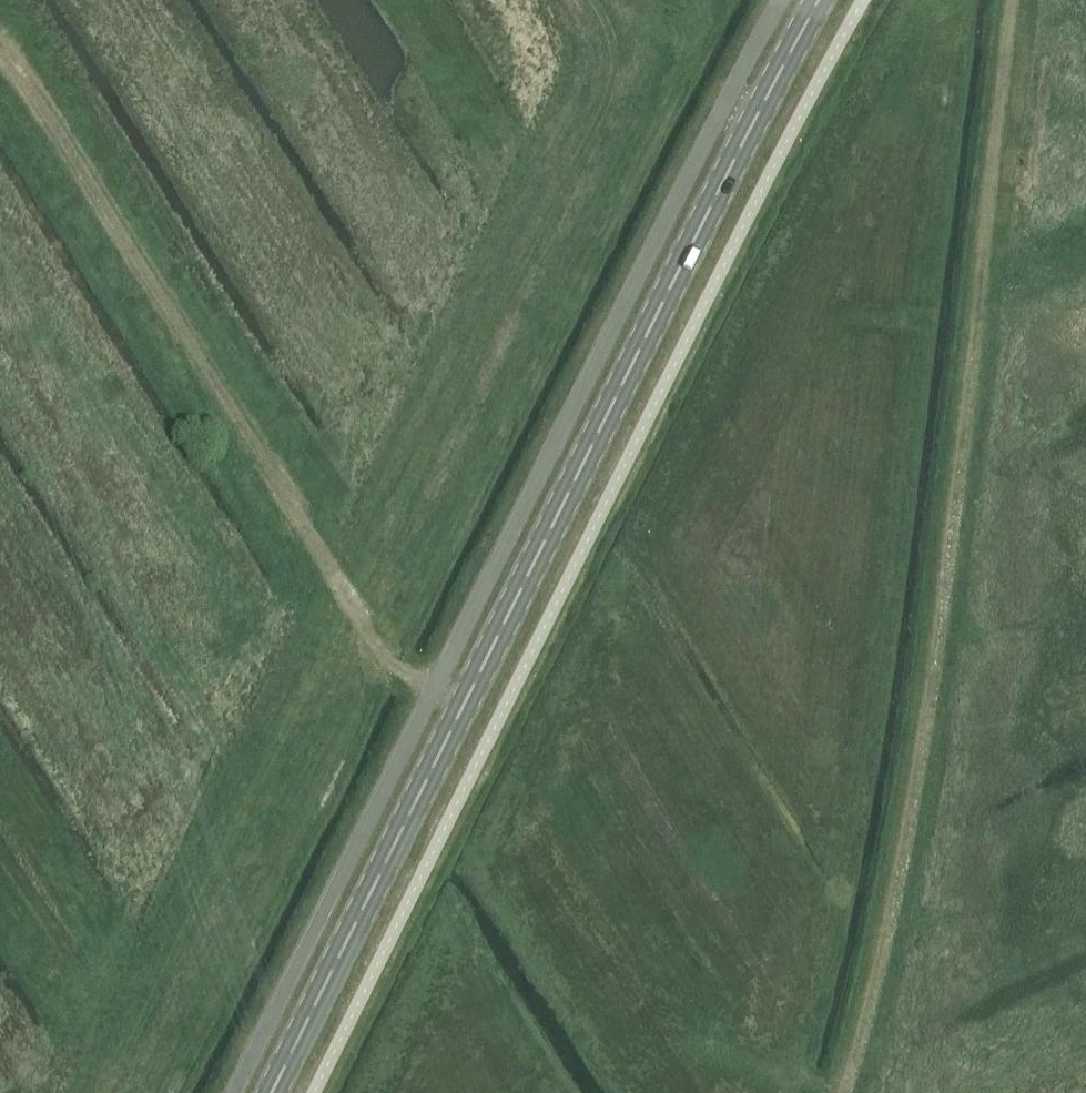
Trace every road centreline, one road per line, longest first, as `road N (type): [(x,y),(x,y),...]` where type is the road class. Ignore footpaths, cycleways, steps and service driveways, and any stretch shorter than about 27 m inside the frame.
road 1 (primary): [(270,1092),(817,0)]
road 2 (track): [(449,731),(392,661),(0,26)]

